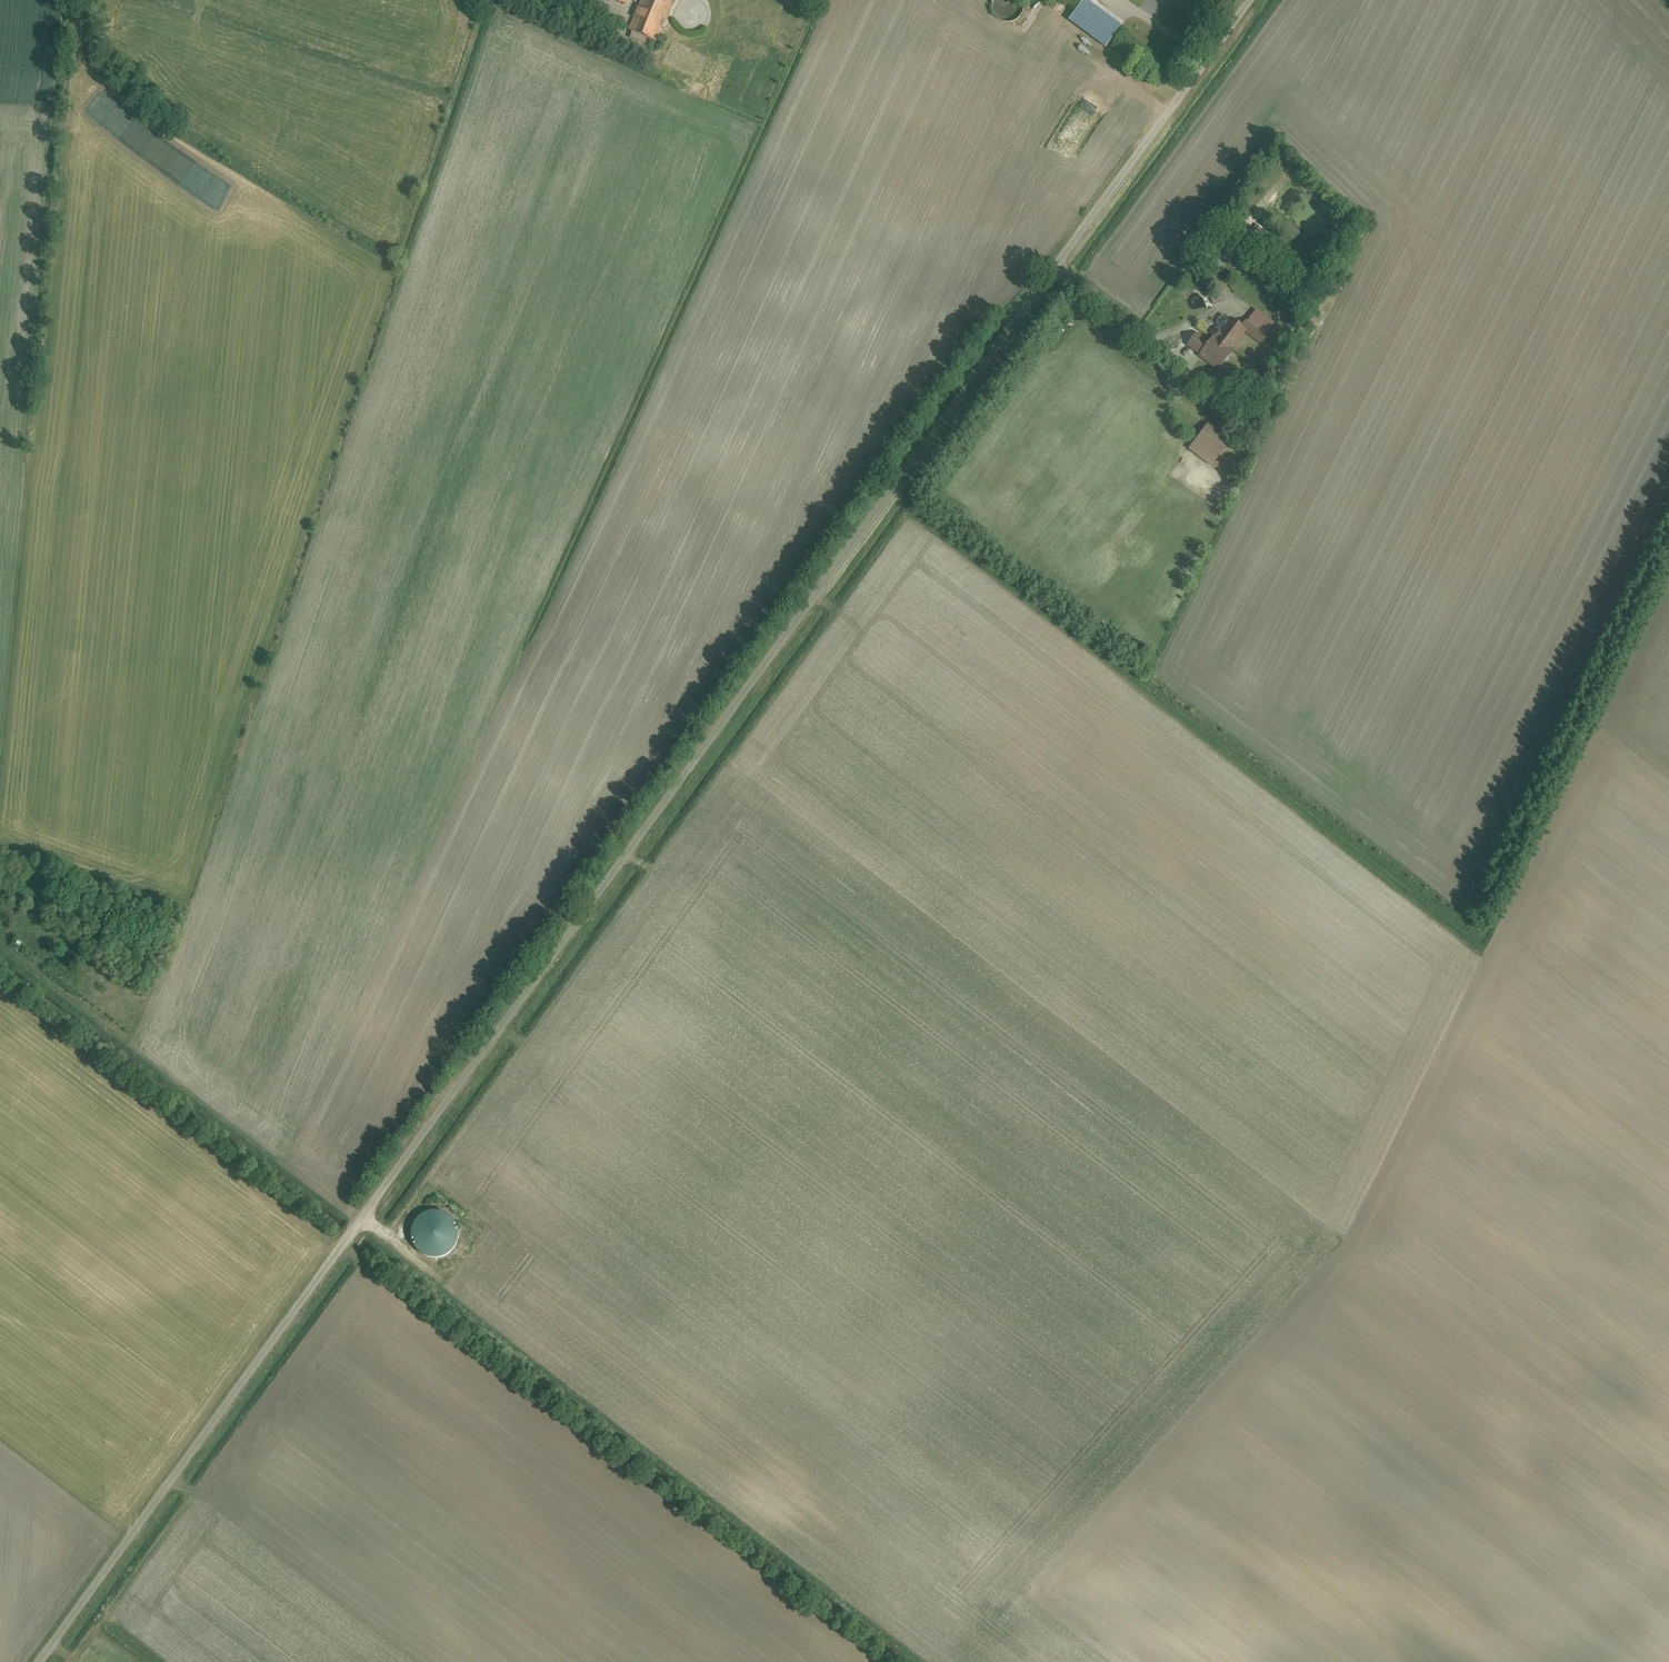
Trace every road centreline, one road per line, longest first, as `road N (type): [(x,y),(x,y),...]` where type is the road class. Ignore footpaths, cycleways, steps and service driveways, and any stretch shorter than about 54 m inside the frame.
road 1 (unclassified): [(1246,0),(40,1661)]

